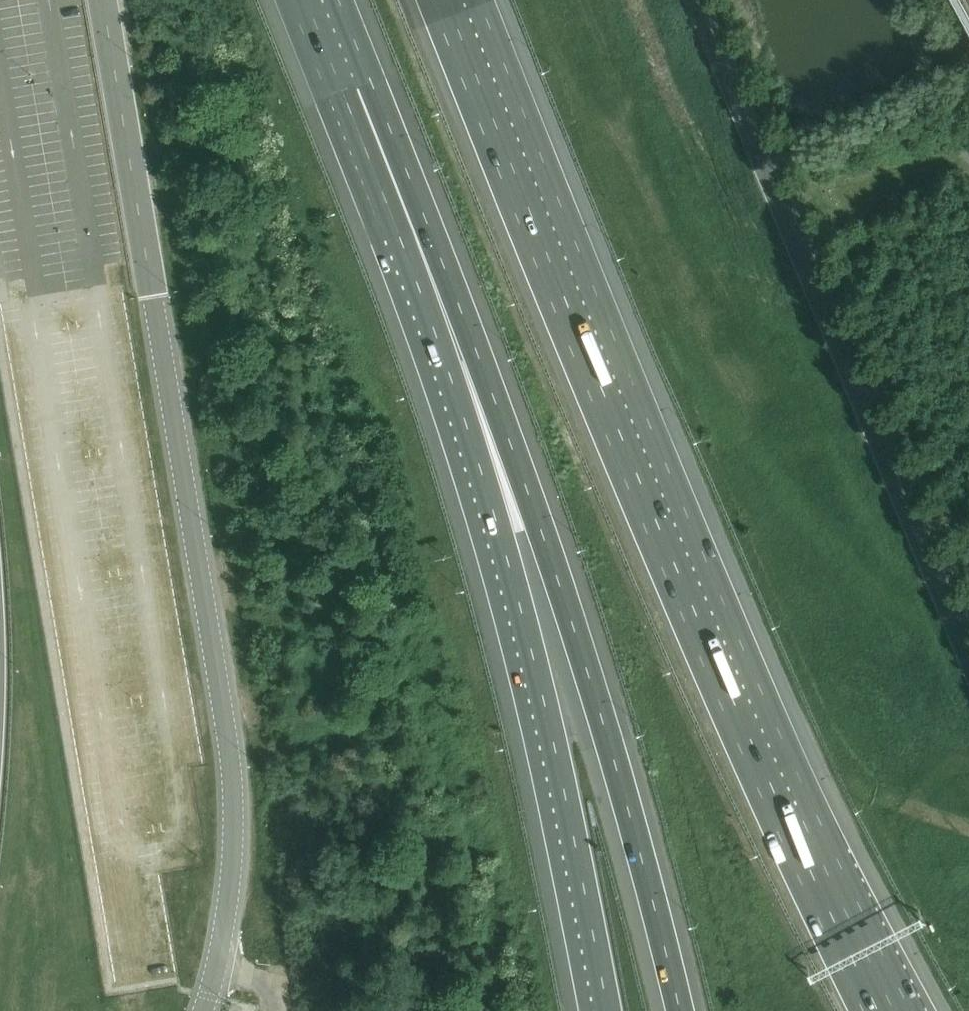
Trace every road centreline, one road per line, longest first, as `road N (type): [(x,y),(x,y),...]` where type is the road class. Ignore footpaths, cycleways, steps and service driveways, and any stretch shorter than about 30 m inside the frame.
road 1 (motorway): [(894,1010),(737,697),(446,0)]
road 2 (unclassified): [(102,0),(234,796),(227,925),(204,1010)]
road 3 (motorway): [(348,61),(441,252),(523,489),(620,775),(674,1010)]
road 4 (motorway): [(348,61),(403,258),(517,607),(604,1010)]
road 5 (unclassified): [(968,657),(698,0)]

